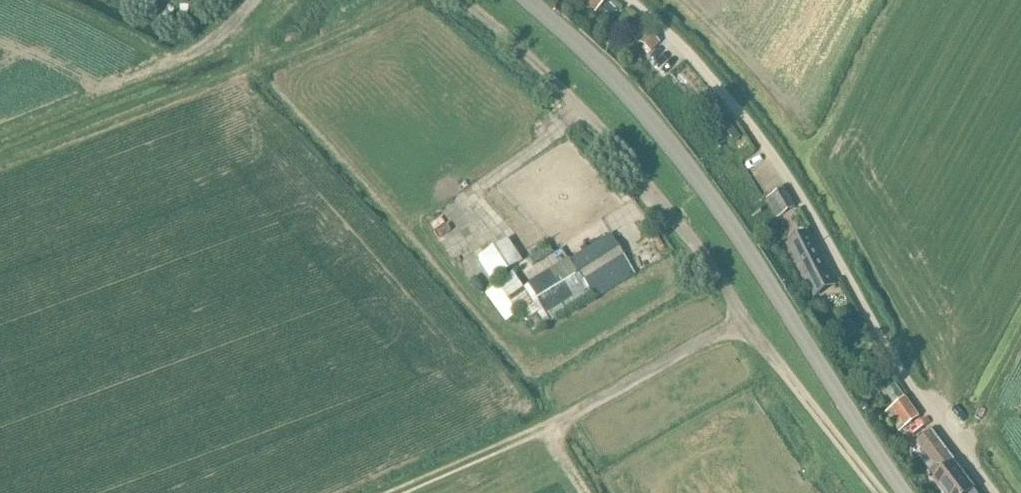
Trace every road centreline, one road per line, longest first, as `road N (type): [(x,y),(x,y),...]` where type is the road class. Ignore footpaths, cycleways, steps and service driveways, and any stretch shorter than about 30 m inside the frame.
road 1 (track): [(879,492),(608,136),(462,0)]
road 2 (tertiary): [(904,492),(722,212),(640,110),(523,0)]
road 3 (unclassified): [(992,492),(880,341),(806,205),(741,116),(629,0)]
road 4 (track): [(0,168),(400,0)]

